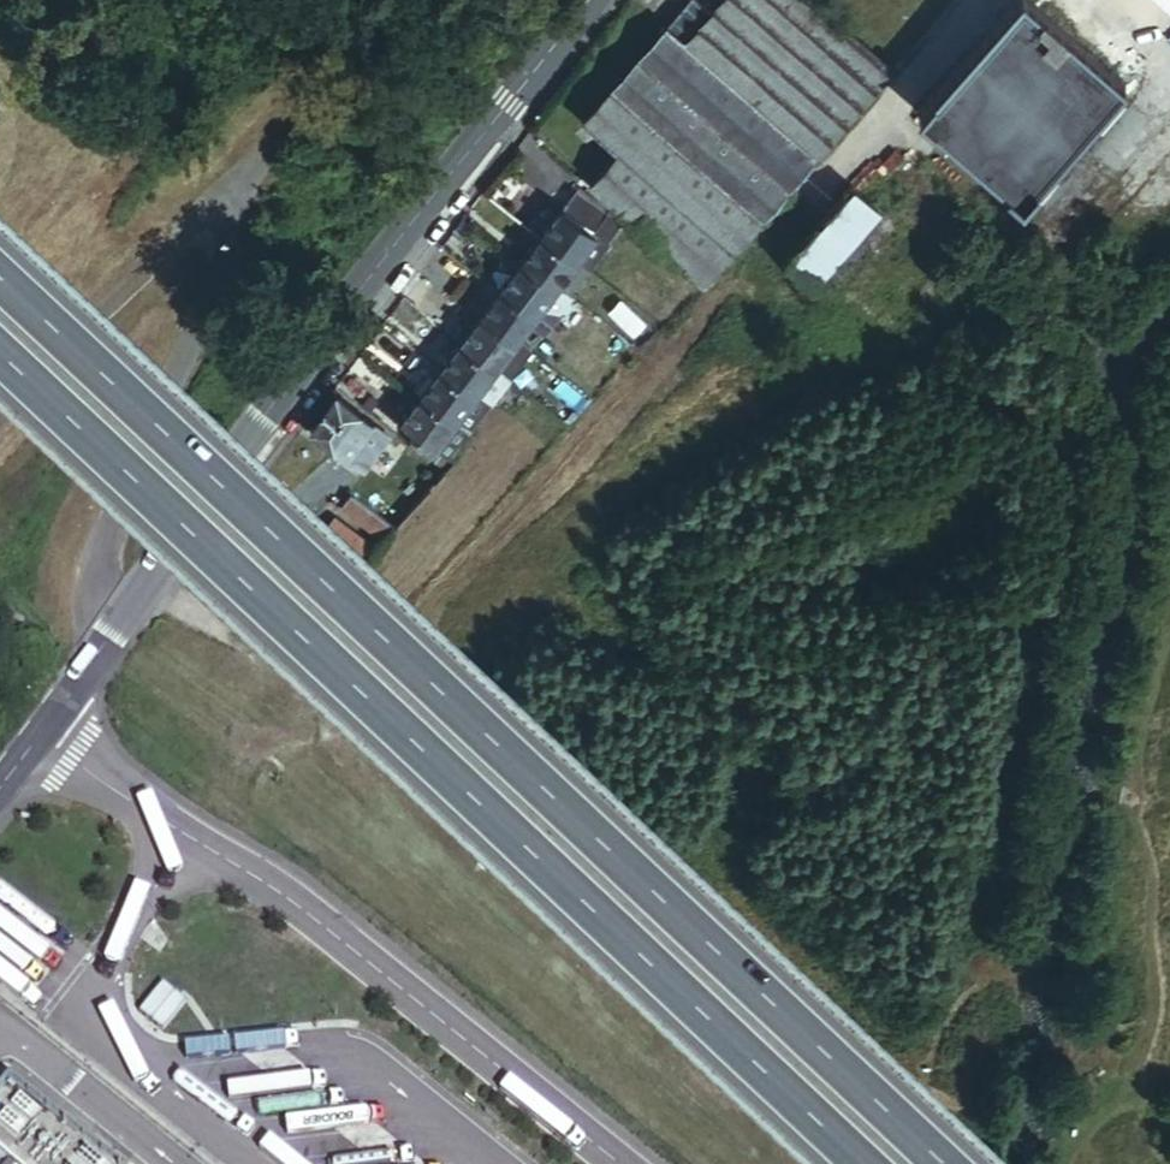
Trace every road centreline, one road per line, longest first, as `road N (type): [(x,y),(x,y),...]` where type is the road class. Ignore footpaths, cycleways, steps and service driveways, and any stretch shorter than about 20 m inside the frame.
road 1 (motorway): [(947,1163),(0,269)]
road 2 (motorway): [(0,350),(869,1163)]
road 3 (secondary): [(587,0),(52,730)]
road 4 (unclassified): [(621,1163),(307,909),(90,766),(52,730)]

